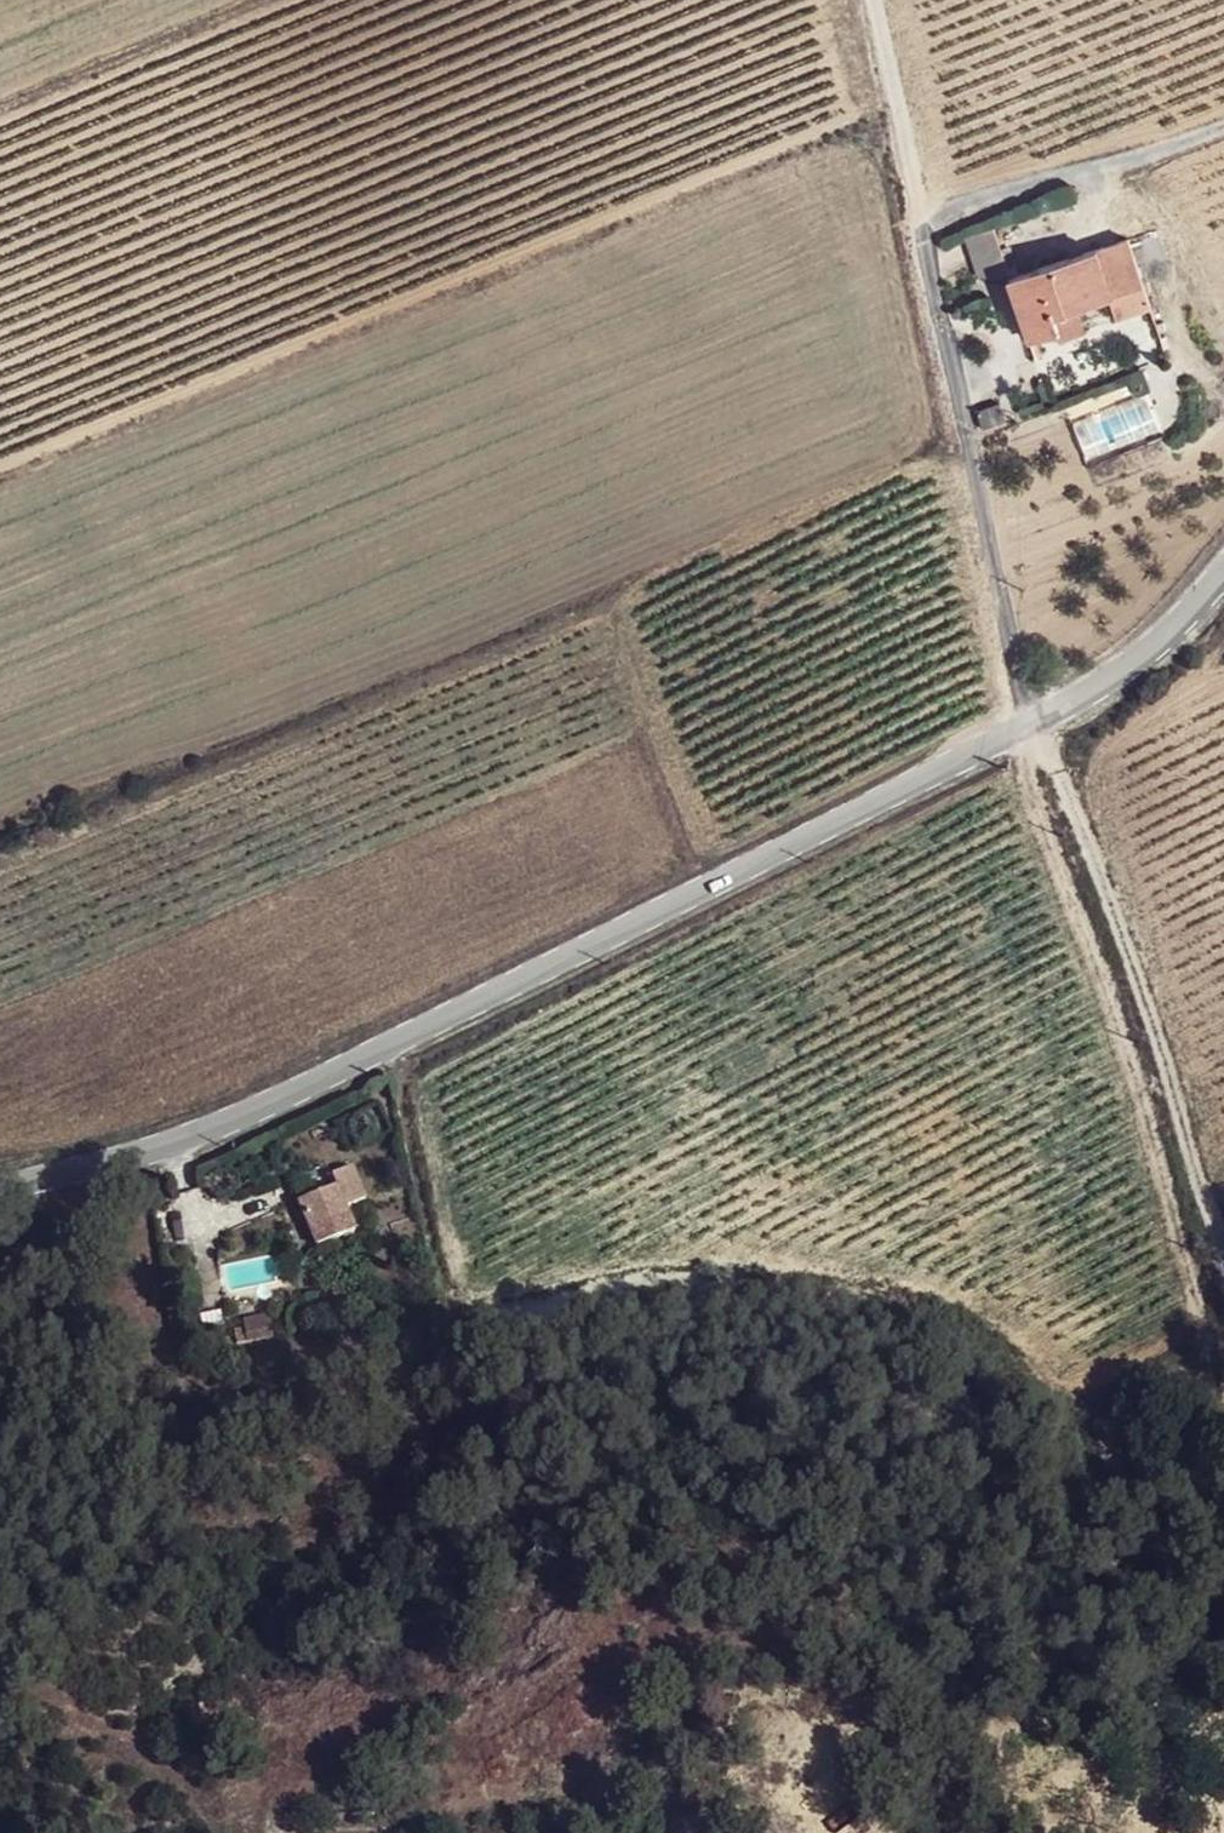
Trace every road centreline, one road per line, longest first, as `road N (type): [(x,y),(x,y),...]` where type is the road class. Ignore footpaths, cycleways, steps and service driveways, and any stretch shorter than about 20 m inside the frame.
road 1 (tertiary): [(0,1187),(217,1129),(1036,724),(1179,616),(1223,558)]
road 2 (track): [(1145,1527),(1109,1428),(1193,1360),(1200,1316),(1113,1010),(1024,766),(1036,724)]
road 3 (track): [(866,0),(1036,724)]
road 4 (track): [(1223,1270),(1139,984),(1036,724)]

